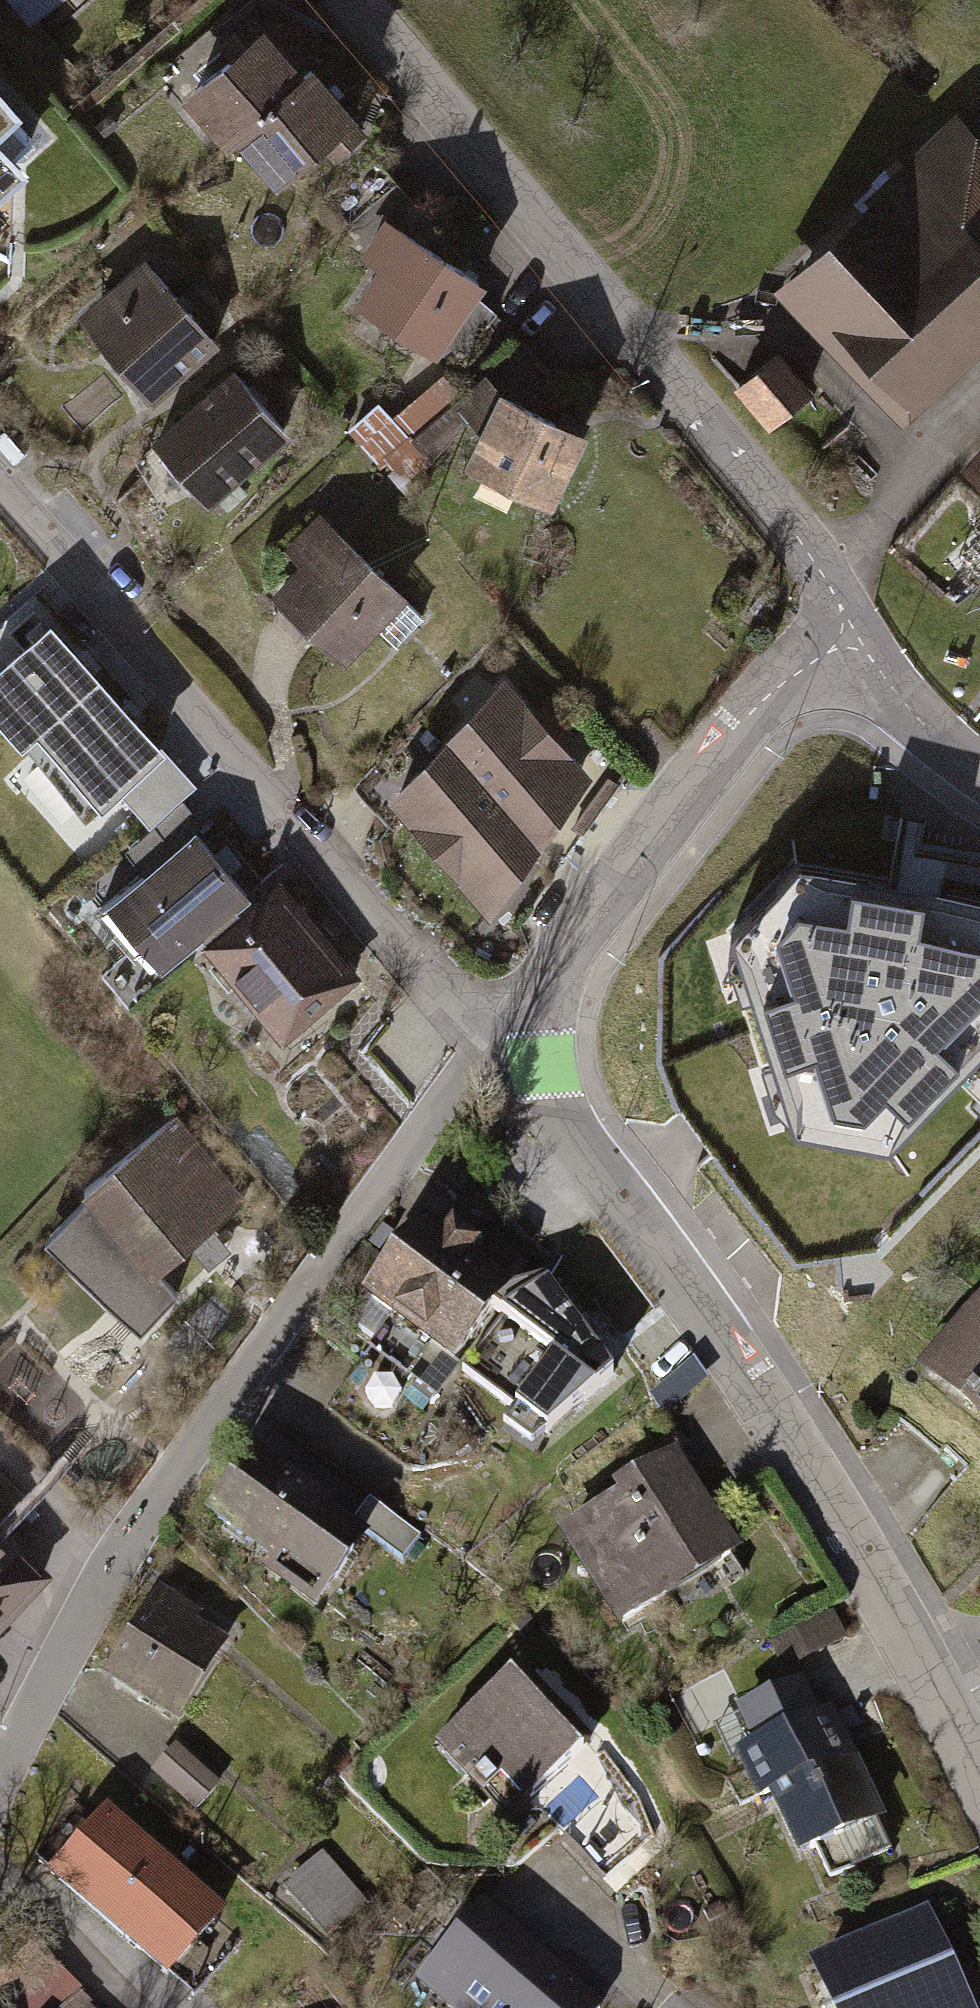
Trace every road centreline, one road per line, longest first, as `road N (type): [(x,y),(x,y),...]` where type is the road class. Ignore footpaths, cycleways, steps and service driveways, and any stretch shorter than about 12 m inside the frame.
road 1 (residential): [(979,1779),(872,1569),(656,1246),(575,1140),(544,1065),(542,1004),(626,862),(746,721),(853,633)]
road 2 (residential): [(351,0),(825,566),(853,633)]
road 3 (residential): [(0,490),(490,1040)]
road 4 (residential): [(853,633),(956,774),(979,784)]
road 5 (residential): [(677,2007),(539,1885)]

